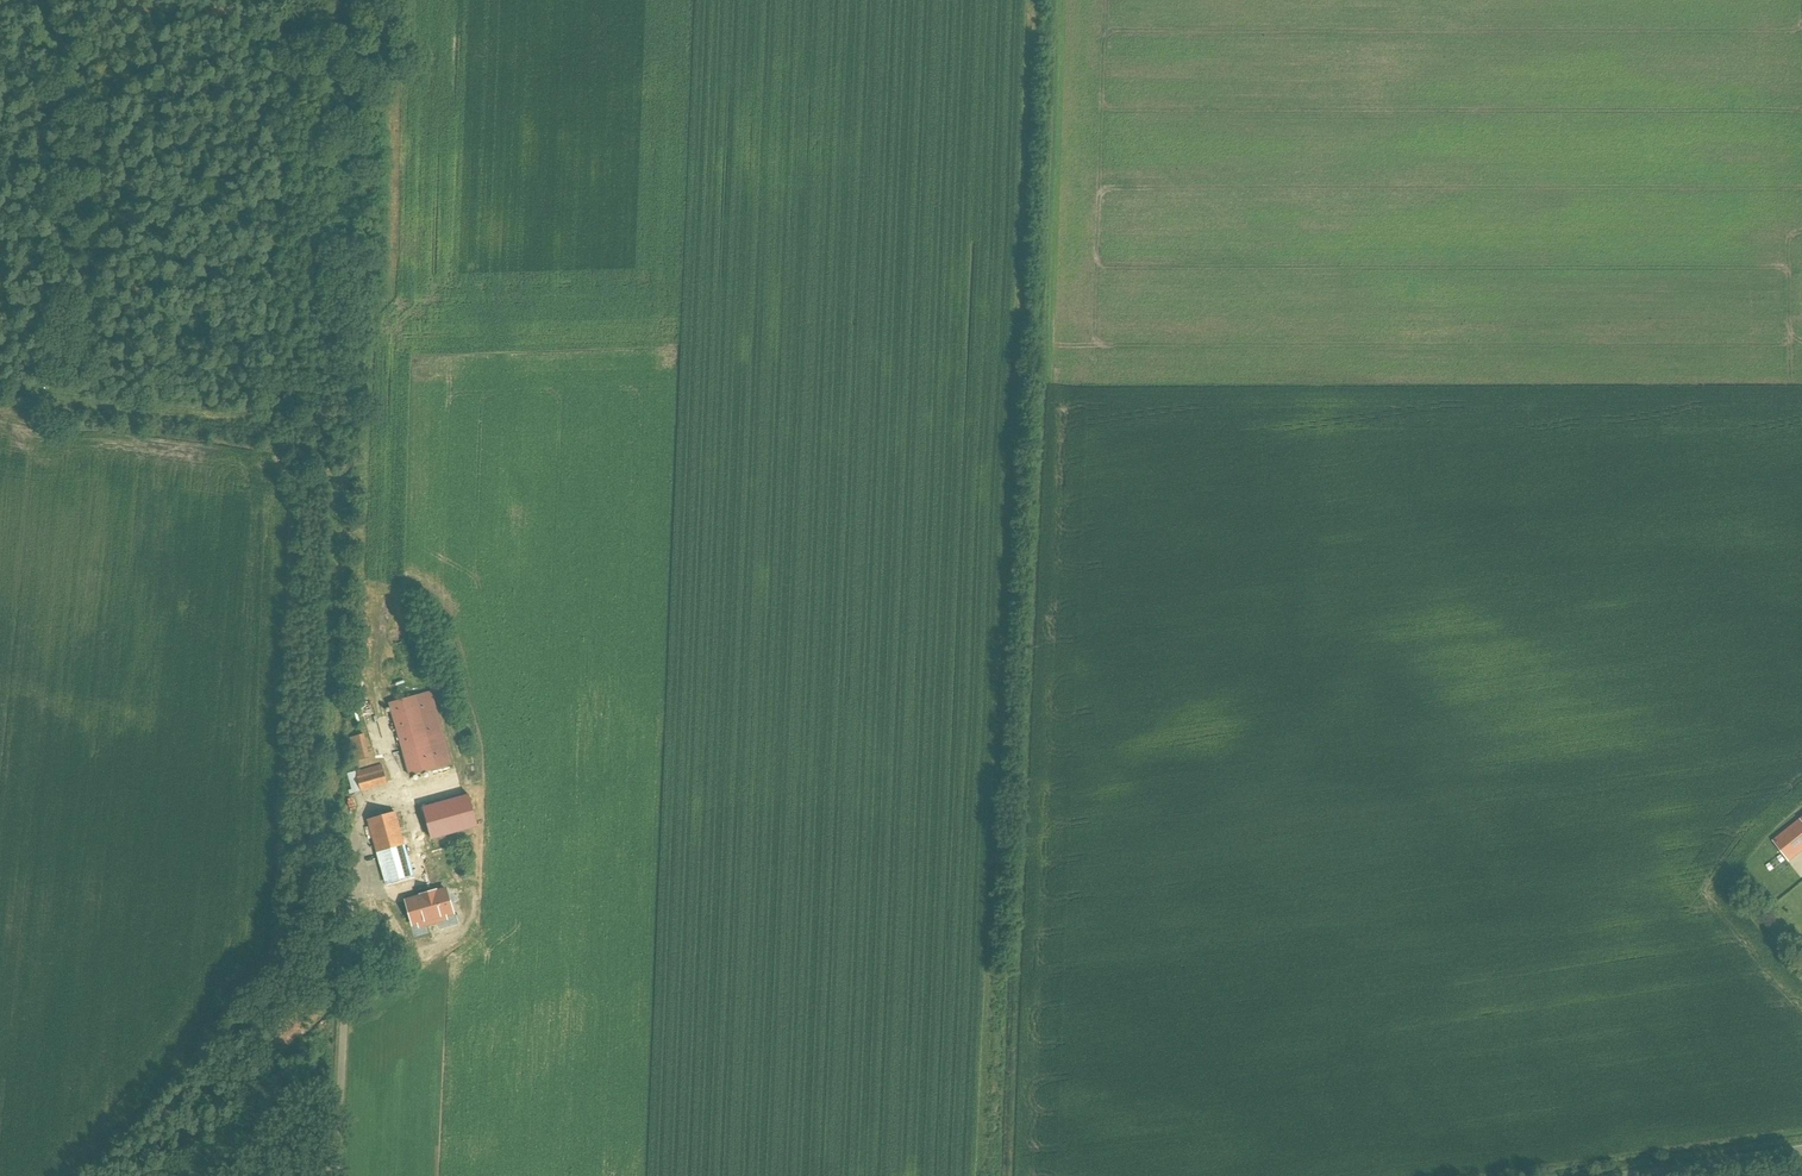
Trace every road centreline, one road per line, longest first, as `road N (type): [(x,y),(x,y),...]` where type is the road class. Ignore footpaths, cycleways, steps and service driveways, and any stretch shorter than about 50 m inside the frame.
road 1 (unclassified): [(1801,1151),(1632,1175)]

